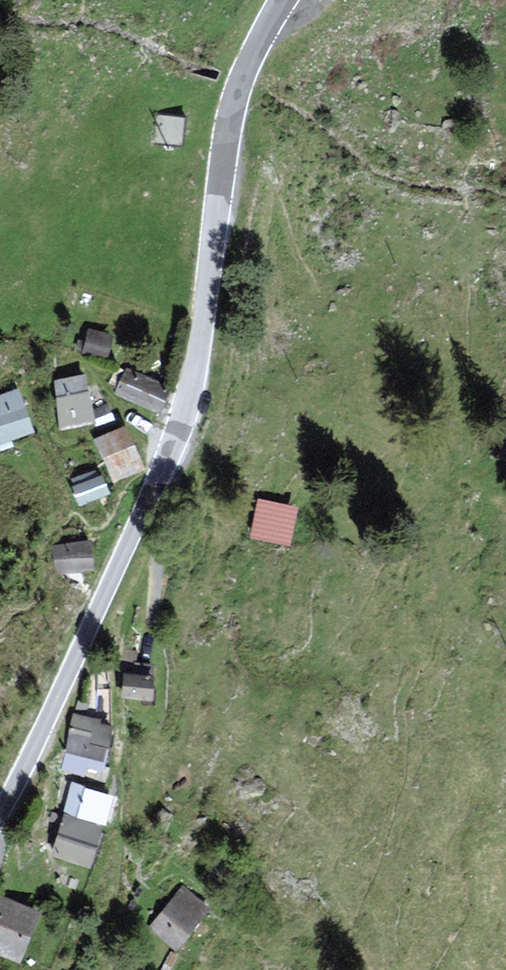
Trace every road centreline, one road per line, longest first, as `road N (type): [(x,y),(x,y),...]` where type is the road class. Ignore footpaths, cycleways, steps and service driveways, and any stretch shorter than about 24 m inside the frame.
road 1 (unclassified): [(0,814),(85,657),(179,428),(218,270),(227,139),(250,55)]

